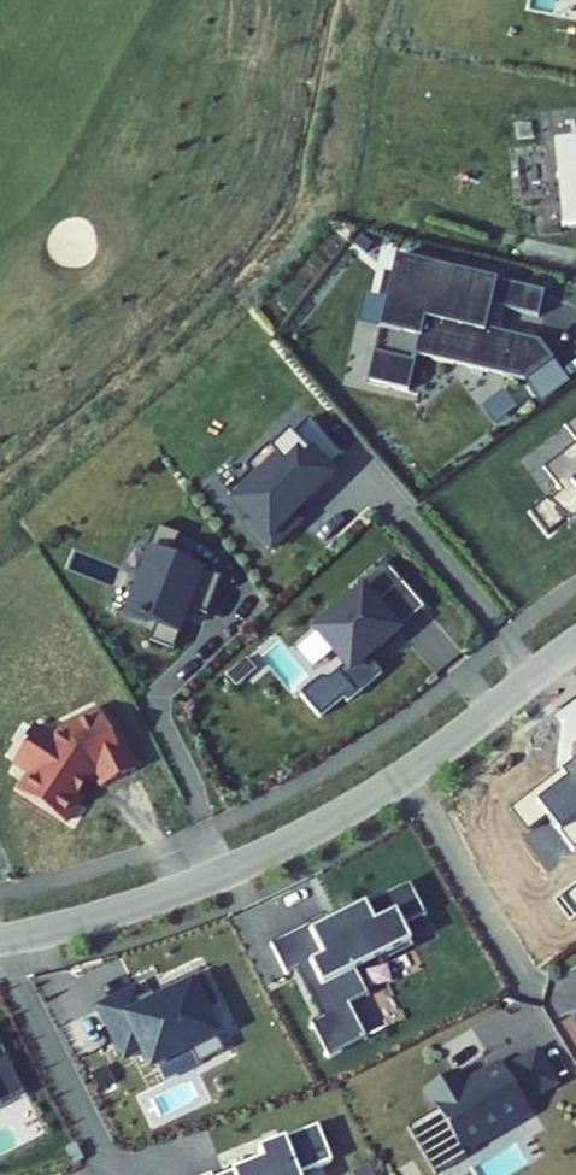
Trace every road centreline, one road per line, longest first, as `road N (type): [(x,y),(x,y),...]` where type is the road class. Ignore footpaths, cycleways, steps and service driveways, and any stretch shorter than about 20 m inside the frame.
road 1 (residential): [(575,641),(439,752),(285,845),(106,916),(0,939)]

